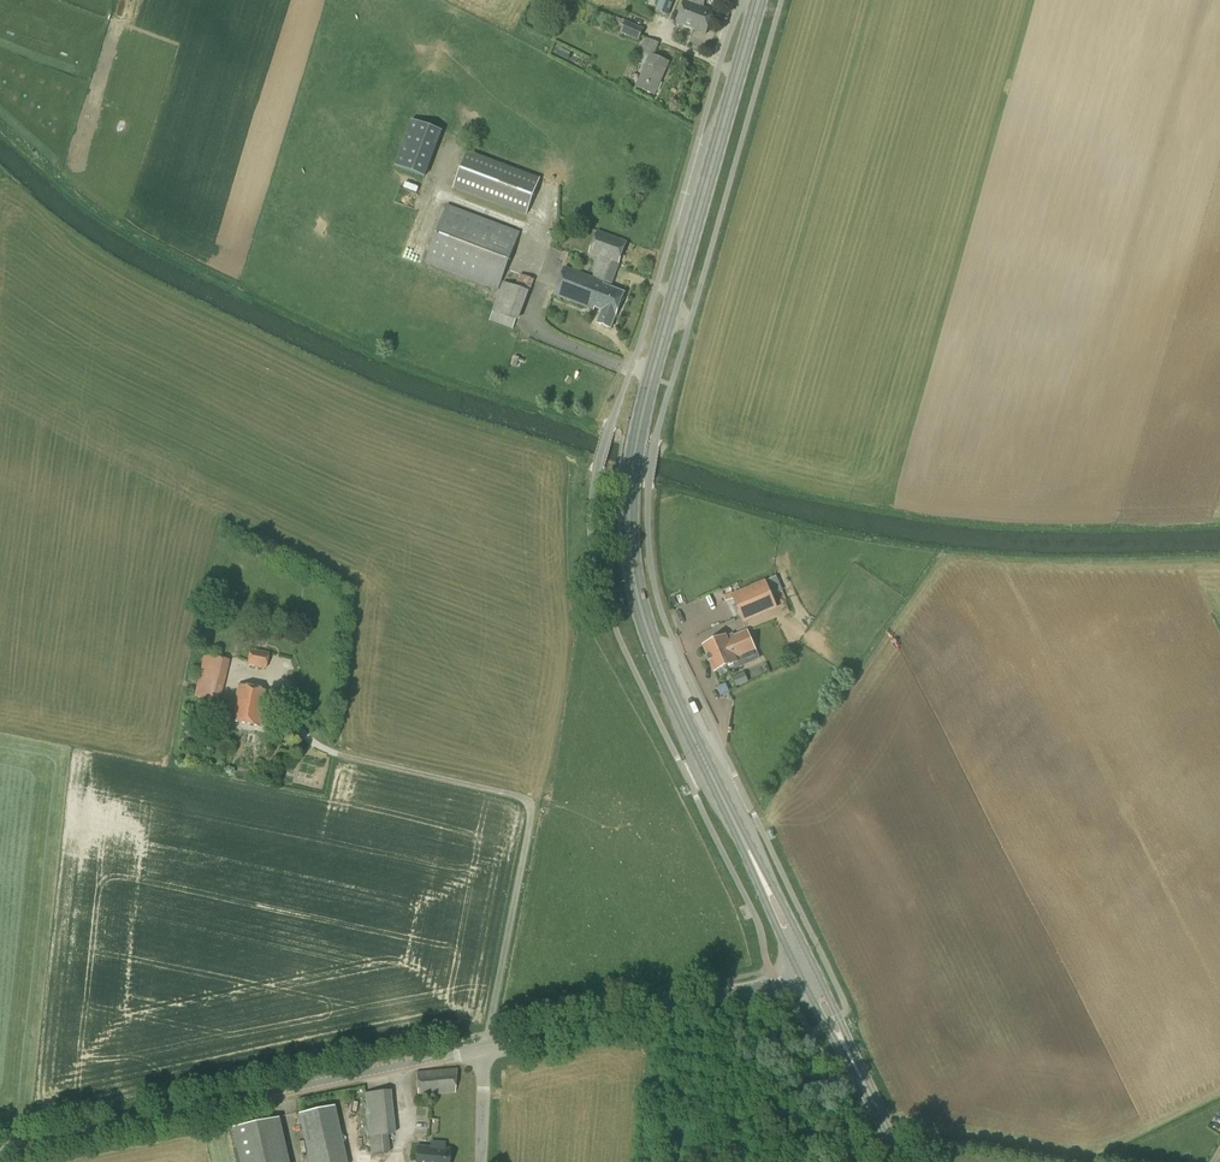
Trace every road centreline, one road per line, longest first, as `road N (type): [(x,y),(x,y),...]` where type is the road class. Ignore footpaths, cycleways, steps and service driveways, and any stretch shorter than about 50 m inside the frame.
road 1 (primary): [(810,974),(669,685),(640,611),(629,552),(631,475),(651,378),(759,0)]
road 2 (tertiary): [(0,1154),(490,1049)]
road 3 (tertiary): [(490,1049),(810,974)]
road 4 (primary): [(904,1161),(810,974)]

